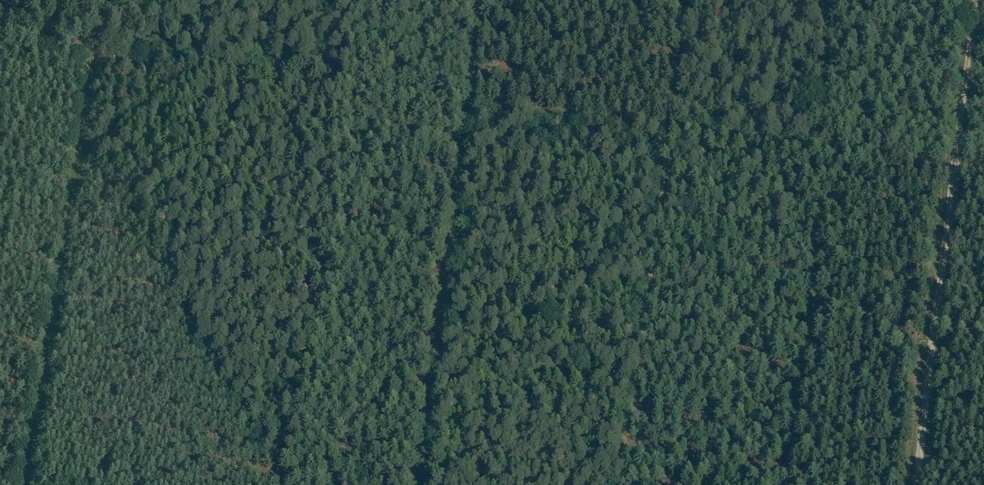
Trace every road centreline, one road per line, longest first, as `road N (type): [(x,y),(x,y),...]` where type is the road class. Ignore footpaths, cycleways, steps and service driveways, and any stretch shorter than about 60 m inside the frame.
road 1 (track): [(918,484),(977,0)]

